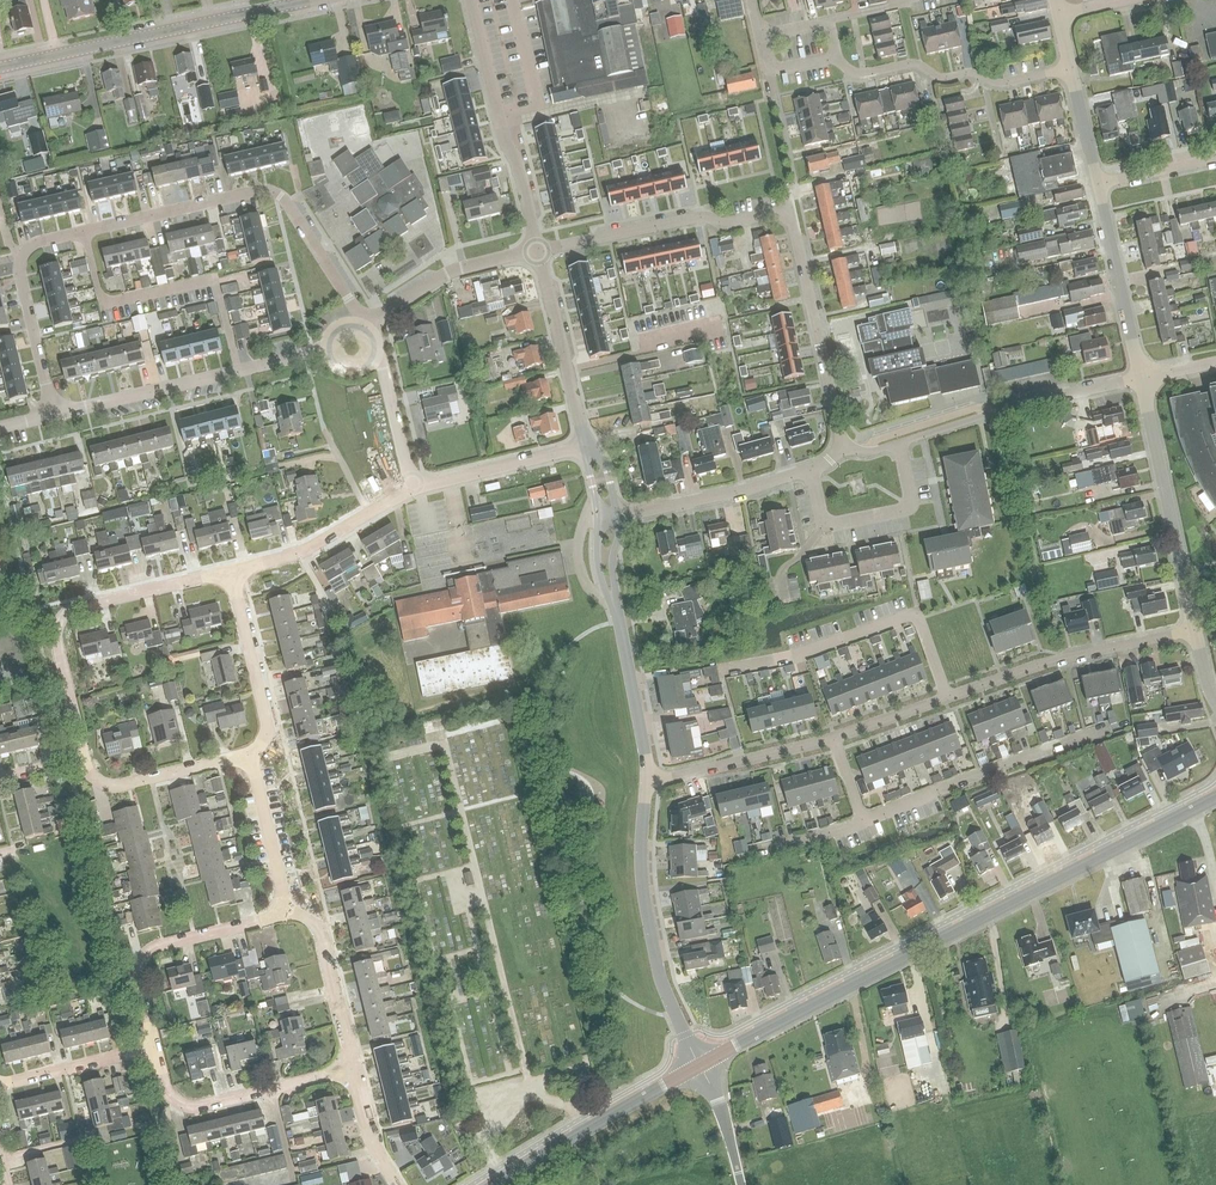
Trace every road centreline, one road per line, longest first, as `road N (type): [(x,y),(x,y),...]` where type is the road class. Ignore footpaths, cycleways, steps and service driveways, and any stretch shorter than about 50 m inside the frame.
road 1 (secondary): [(699,1066),(1215,795)]
road 2 (residential): [(54,414),(22,277),(25,254),(45,240),(255,193),(275,196),(365,326)]
road 3 (residential): [(647,780),(832,738),(1066,658),(1195,630)]
road 4 (tertiary): [(0,68),(313,0)]
road 5 (residential): [(83,759),(57,642),(63,617),(230,571)]
road 6 (tertiary): [(699,1066),(652,944),(642,855),(647,780)]
road 7 (residential): [(54,414),(326,348)]
road 8 (residential): [(537,251),(701,215),(720,225),(791,211)]
road 9 (tertiary): [(537,251),(470,0)]
road 10 (residential): [(1195,630),(1141,378)]
road 11 (residential): [(1141,378),(1001,410),(897,445)]
road 12 (residential): [(155,1046),(137,972),(145,955),(290,907)]
road 13 (residential): [(1070,70),(1002,83),(971,73),(941,77),(913,63),(853,73),(838,57)]
road 14 (residential): [(155,1046),(164,1088),(182,1107),(351,1069)]
road 15 (residential): [(841,448),(791,211)]
road 16 (secondary): [(499,1184),(699,1066)]
road 17 (residential): [(230,571),(314,546),(413,489)]
road 18 (residential): [(811,470),(826,522),(902,511),(909,497),(897,445)]
road 19 (tertiary): [(587,444),(537,251)]
road 20 (residential): [(1141,378),(1098,184)]
road 21 (residential): [(618,515),(811,470)]
road 22 (residential): [(249,756),(266,736),(267,722),(230,571)]
road 23 (residential): [(365,326),(452,270),(537,251)]
road 24 (track): [(587,1133),(568,1105),(530,1093),(503,1102),(485,1133),(505,1181)]
road 25 (residential): [(83,759),(90,774),(117,786),(249,756)]
road 26 (residential): [(413,489),(587,444)]
road 27 (residential): [(351,1069),(316,930),(290,907)]
road 28 (tertiary): [(647,780),(616,606)]
road 29 (residential): [(0,1086),(155,1046)]
road 30 (residential): [(290,907),(249,756)]
road 31 (unclassified): [(413,489),(378,352)]
road 32 (unclassified): [(741,1184),(725,1117),(699,1066)]
road 33 (residential): [(397,1184),(369,1133),(351,1069)]
road 34 (residential): [(1098,184),(1215,159)]

